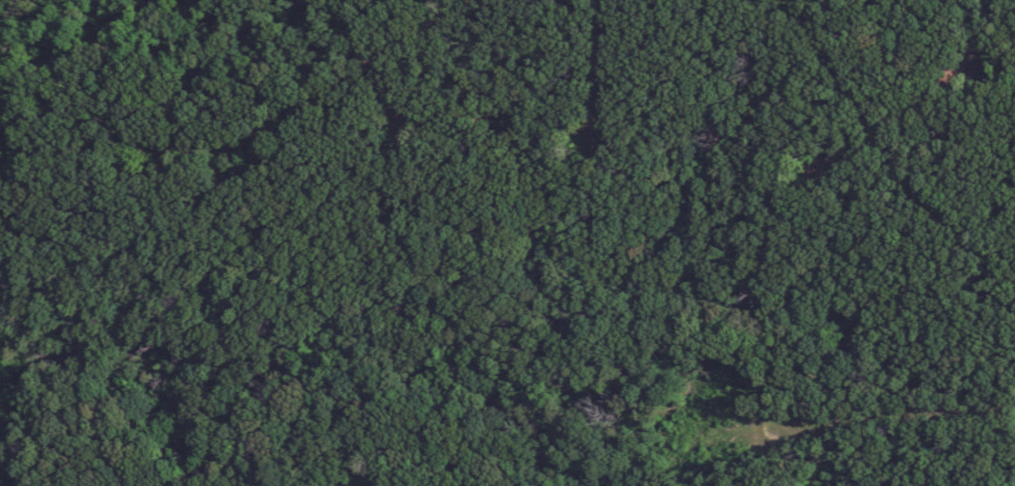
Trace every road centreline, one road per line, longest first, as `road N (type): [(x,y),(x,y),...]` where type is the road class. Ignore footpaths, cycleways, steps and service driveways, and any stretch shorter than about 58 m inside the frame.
road 1 (residential): [(0,152),(22,144),(111,155),(239,147),(478,0)]
road 2 (residential): [(801,0),(906,160),(948,207),(1014,260)]
road 3 (residential): [(1014,416),(804,431),(711,426)]
road 4 (residential): [(892,128),(998,23)]
road 5 (residential): [(612,0),(595,131)]

